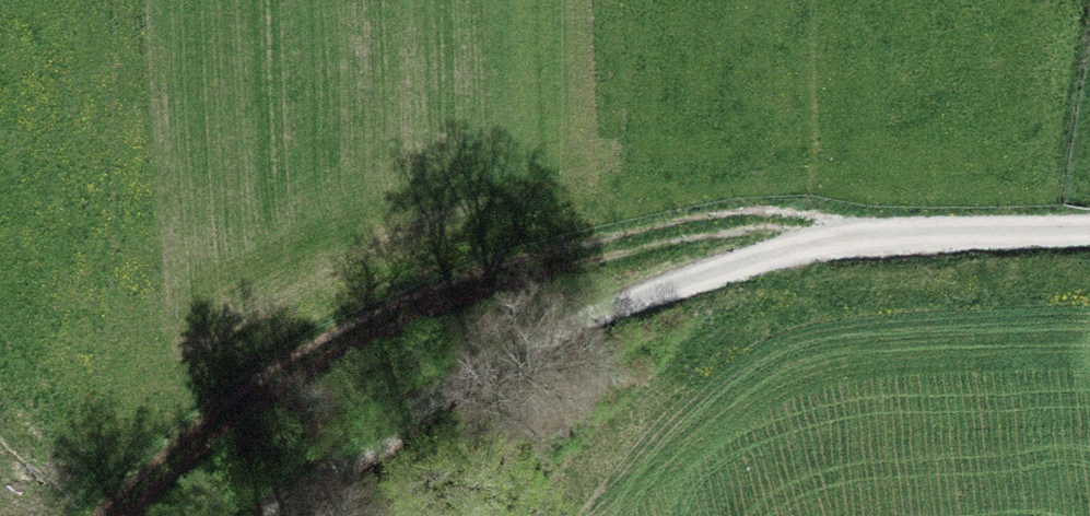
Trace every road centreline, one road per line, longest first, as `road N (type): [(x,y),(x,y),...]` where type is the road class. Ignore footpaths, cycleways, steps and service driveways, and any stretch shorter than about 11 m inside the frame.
road 1 (track): [(1089,232),(853,239),(683,276),(410,422),(296,515)]
road 2 (track): [(853,239),(741,213),(500,275),(316,346),(98,515)]

